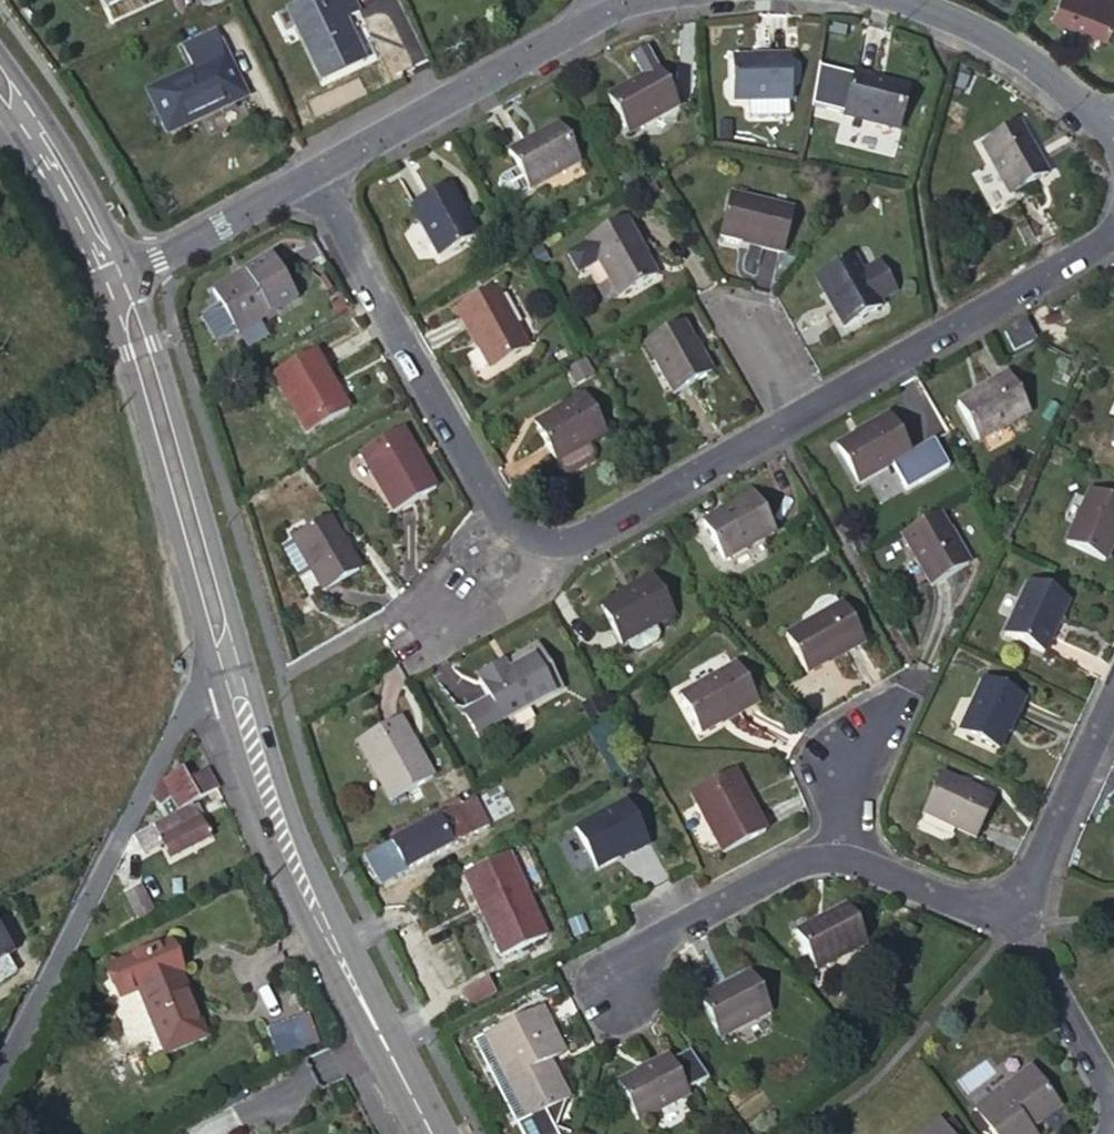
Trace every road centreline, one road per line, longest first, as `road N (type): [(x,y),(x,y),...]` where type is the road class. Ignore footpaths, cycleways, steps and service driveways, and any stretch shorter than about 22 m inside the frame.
road 1 (residential): [(315,180),(491,507),(521,536),(576,541),(797,412)]
road 2 (tertiary): [(235,673),(293,862),(424,1133)]
road 3 (residential): [(0,1072),(183,708),(207,681),(235,673)]
road 4 (tertiary): [(118,286),(235,673)]
road 5 (residential): [(797,412),(1113,231)]
road 6 (residential): [(315,180),(616,8)]
road 7 (residential): [(891,0),(1005,44),(1113,142)]
road 8 (residential): [(837,858),(785,864),(637,947),(618,987)]
road 9 (residential): [(1113,698),(1017,915)]
road 10 (residential): [(1017,915),(1109,1091),(1110,1125)]
road 11 (tertiary): [(0,86),(118,286)]
road 12 (residential): [(118,286),(315,180)]
road 13 (residential): [(1017,915),(837,858)]
road 14 (residential): [(837,858),(846,764),(893,697)]
road 15 (residential): [(732,303),(797,412)]

